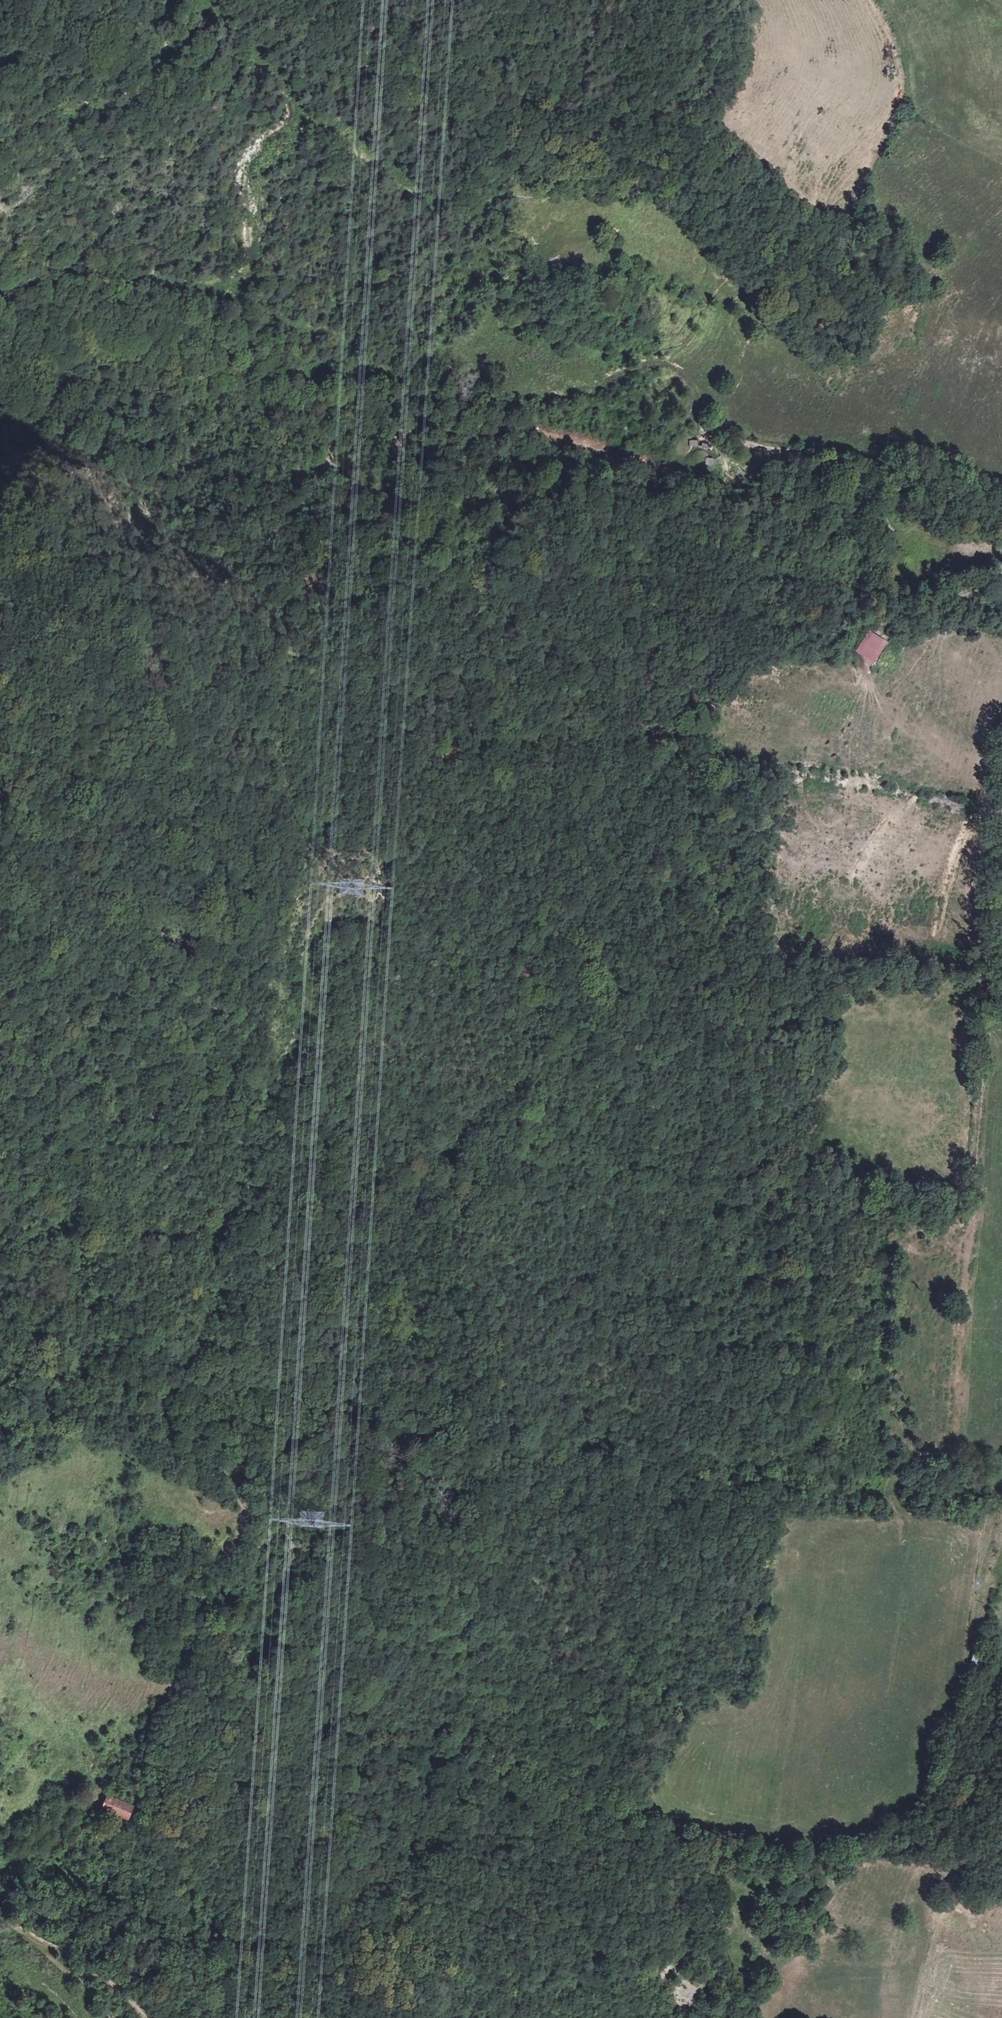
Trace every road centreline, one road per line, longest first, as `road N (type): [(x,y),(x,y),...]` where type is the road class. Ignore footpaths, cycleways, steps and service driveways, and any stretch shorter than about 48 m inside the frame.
road 1 (track): [(1001,564),(765,658),(692,697),(669,728),(596,906),(549,943),(519,960),(384,955)]
road 2 (track): [(190,1355),(163,1405),(243,1499),(245,1526),(223,1558),(188,1576),(178,1600),(180,1679),(97,1802),(9,1856),(0,1883)]
road 3 (track): [(0,1901),(117,2017)]

